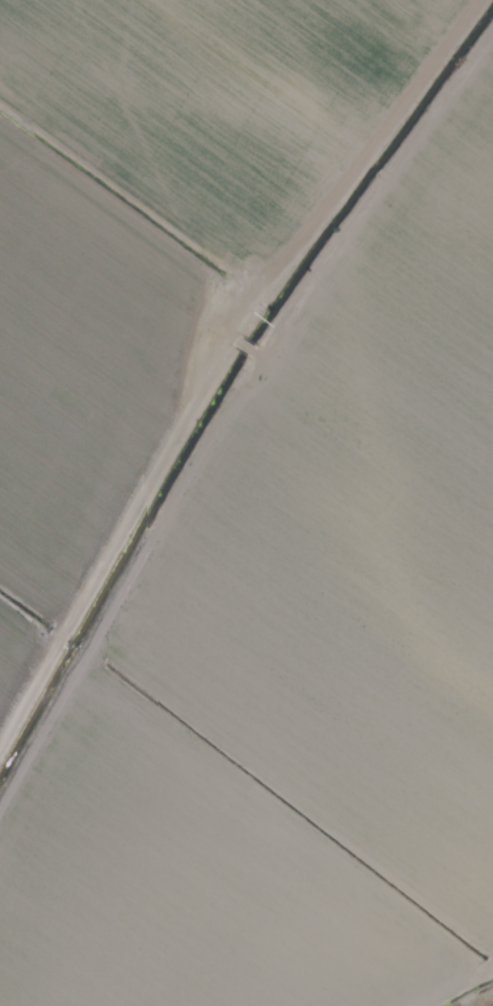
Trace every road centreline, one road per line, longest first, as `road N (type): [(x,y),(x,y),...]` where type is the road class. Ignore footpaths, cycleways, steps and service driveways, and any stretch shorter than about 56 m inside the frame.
road 1 (track): [(470,0),(249,295),(0,740)]
road 2 (track): [(75,697),(322,270),(492,44)]
road 3 (track): [(492,975),(468,981),(75,697)]
road 4 (track): [(256,285),(0,100)]

